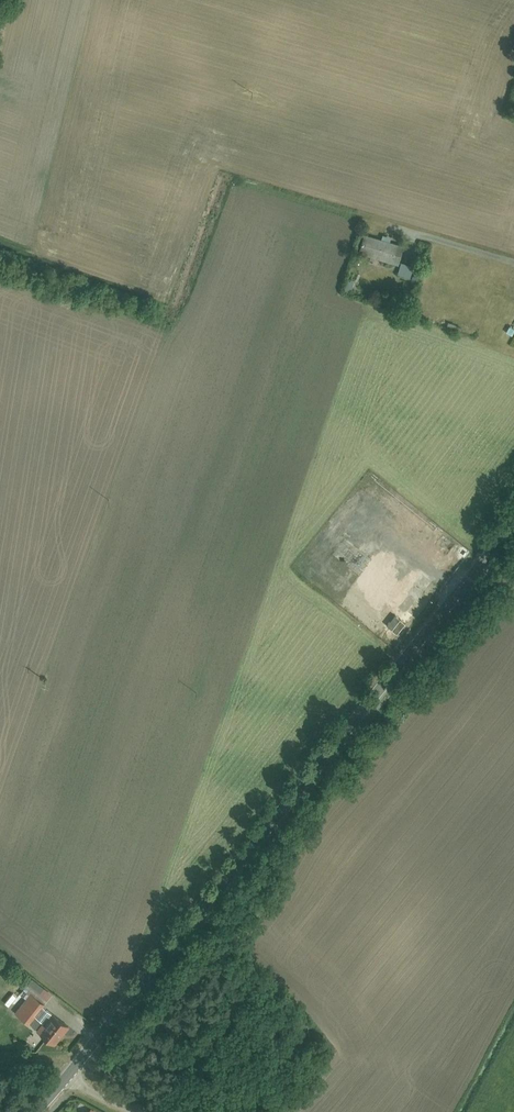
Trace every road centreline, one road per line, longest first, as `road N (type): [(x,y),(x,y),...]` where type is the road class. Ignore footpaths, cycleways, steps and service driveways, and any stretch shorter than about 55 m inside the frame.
road 1 (tertiary): [(72,1074),(513,526)]
road 2 (unclassified): [(513,263),(391,228)]

